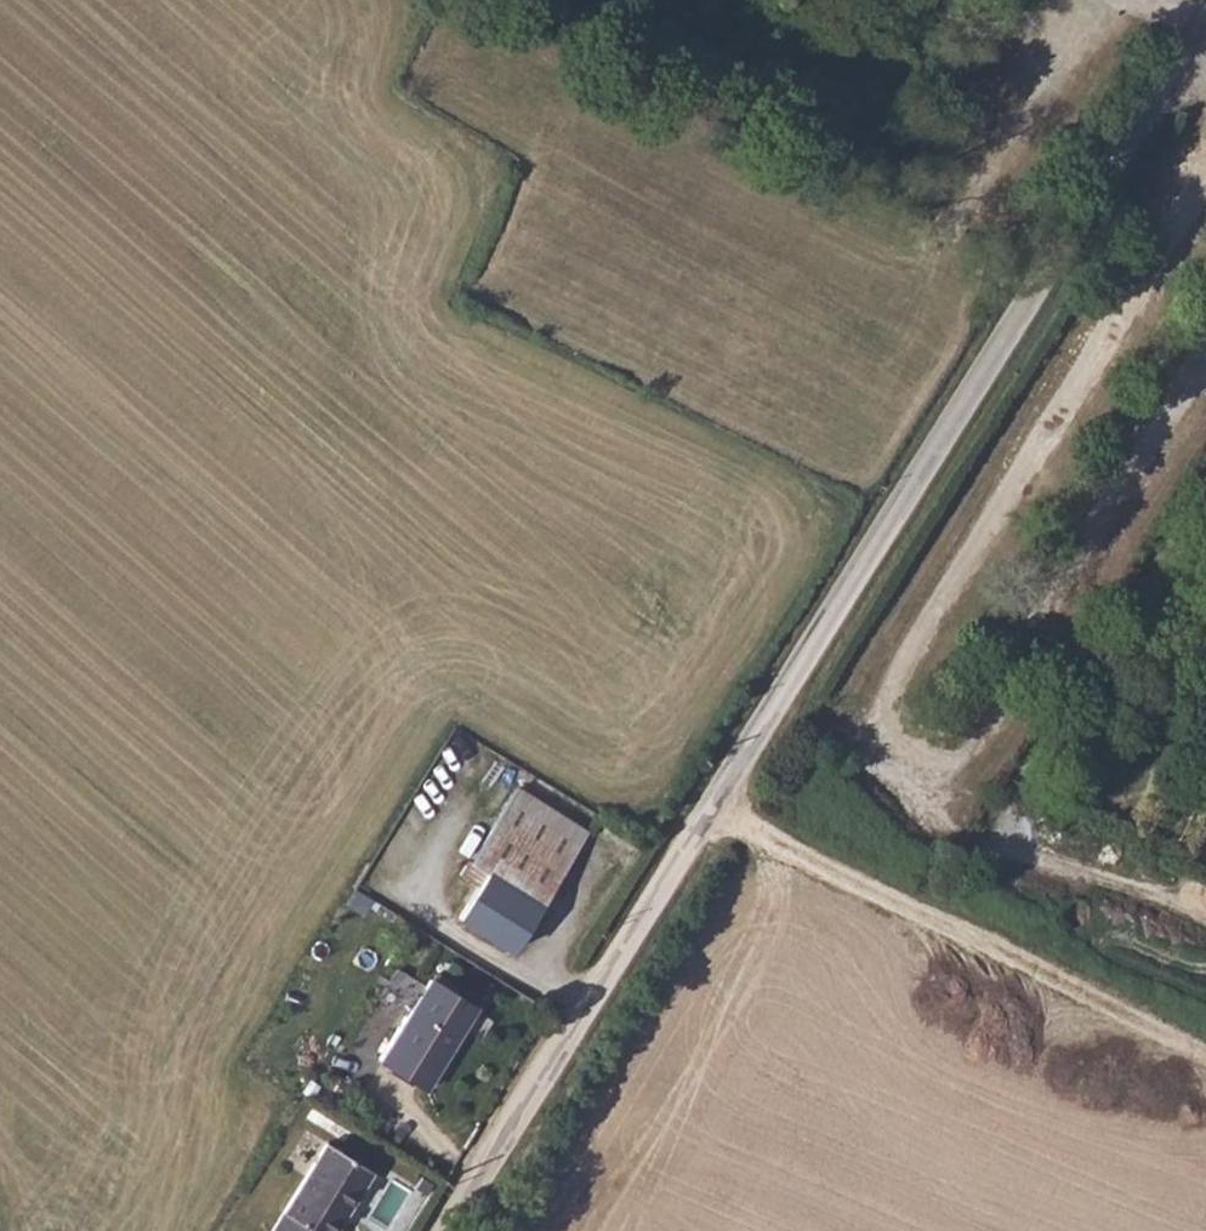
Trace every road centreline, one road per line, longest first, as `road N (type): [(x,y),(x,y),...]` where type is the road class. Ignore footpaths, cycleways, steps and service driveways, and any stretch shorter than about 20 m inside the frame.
road 1 (unclassified): [(446,1230),(1205,23)]
road 2 (track): [(715,804),(1205,1051)]

